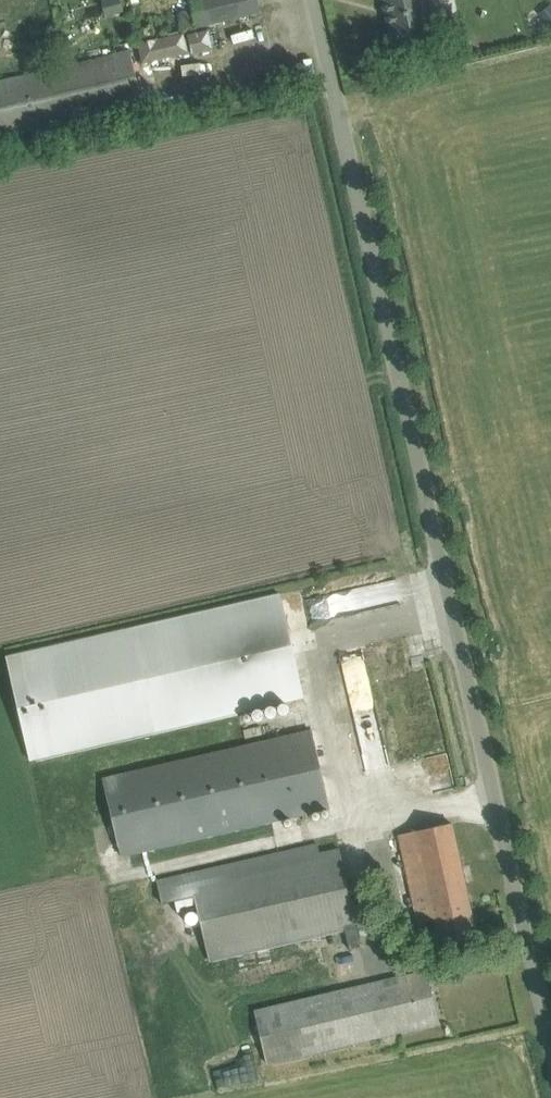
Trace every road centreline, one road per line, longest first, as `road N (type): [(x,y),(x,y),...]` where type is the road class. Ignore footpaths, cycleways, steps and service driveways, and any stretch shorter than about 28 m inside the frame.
road 1 (unclassified): [(550,1043),(312,0)]

